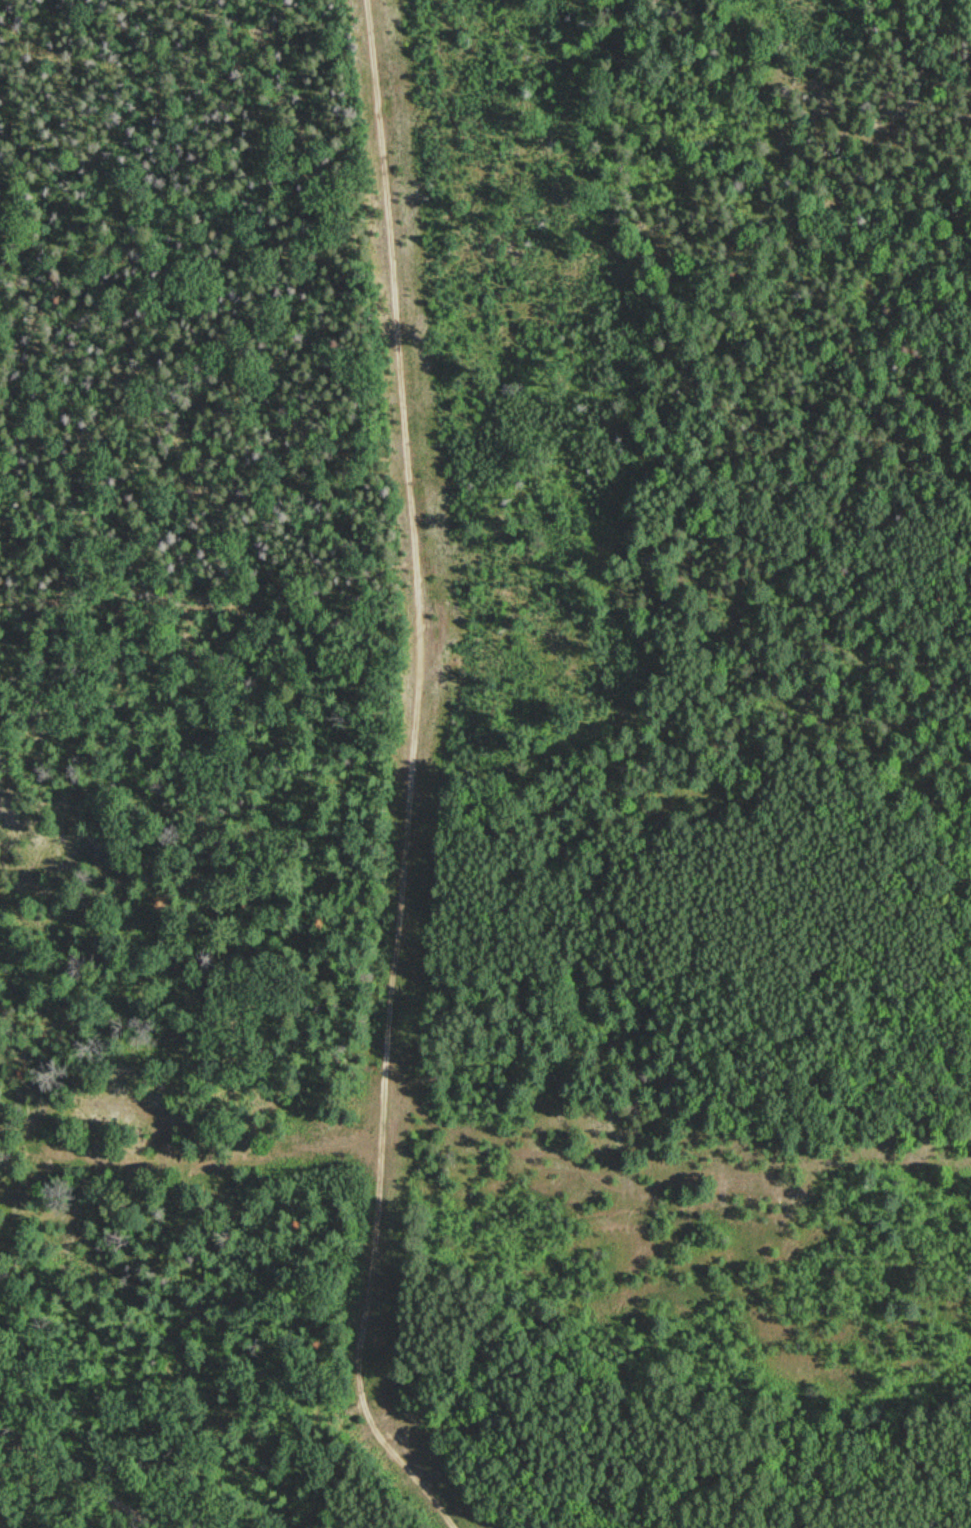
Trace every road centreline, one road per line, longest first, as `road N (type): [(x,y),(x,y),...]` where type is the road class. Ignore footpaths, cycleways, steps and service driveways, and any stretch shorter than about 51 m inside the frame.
road 1 (track): [(367,0),(414,515),(416,679),(369,1284),(413,1381),(405,1451),(415,1478),(455,1527)]
road 2 (track): [(970,130),(927,99),(863,130),(773,88)]
road 3 (track): [(165,1527),(0,1423)]

